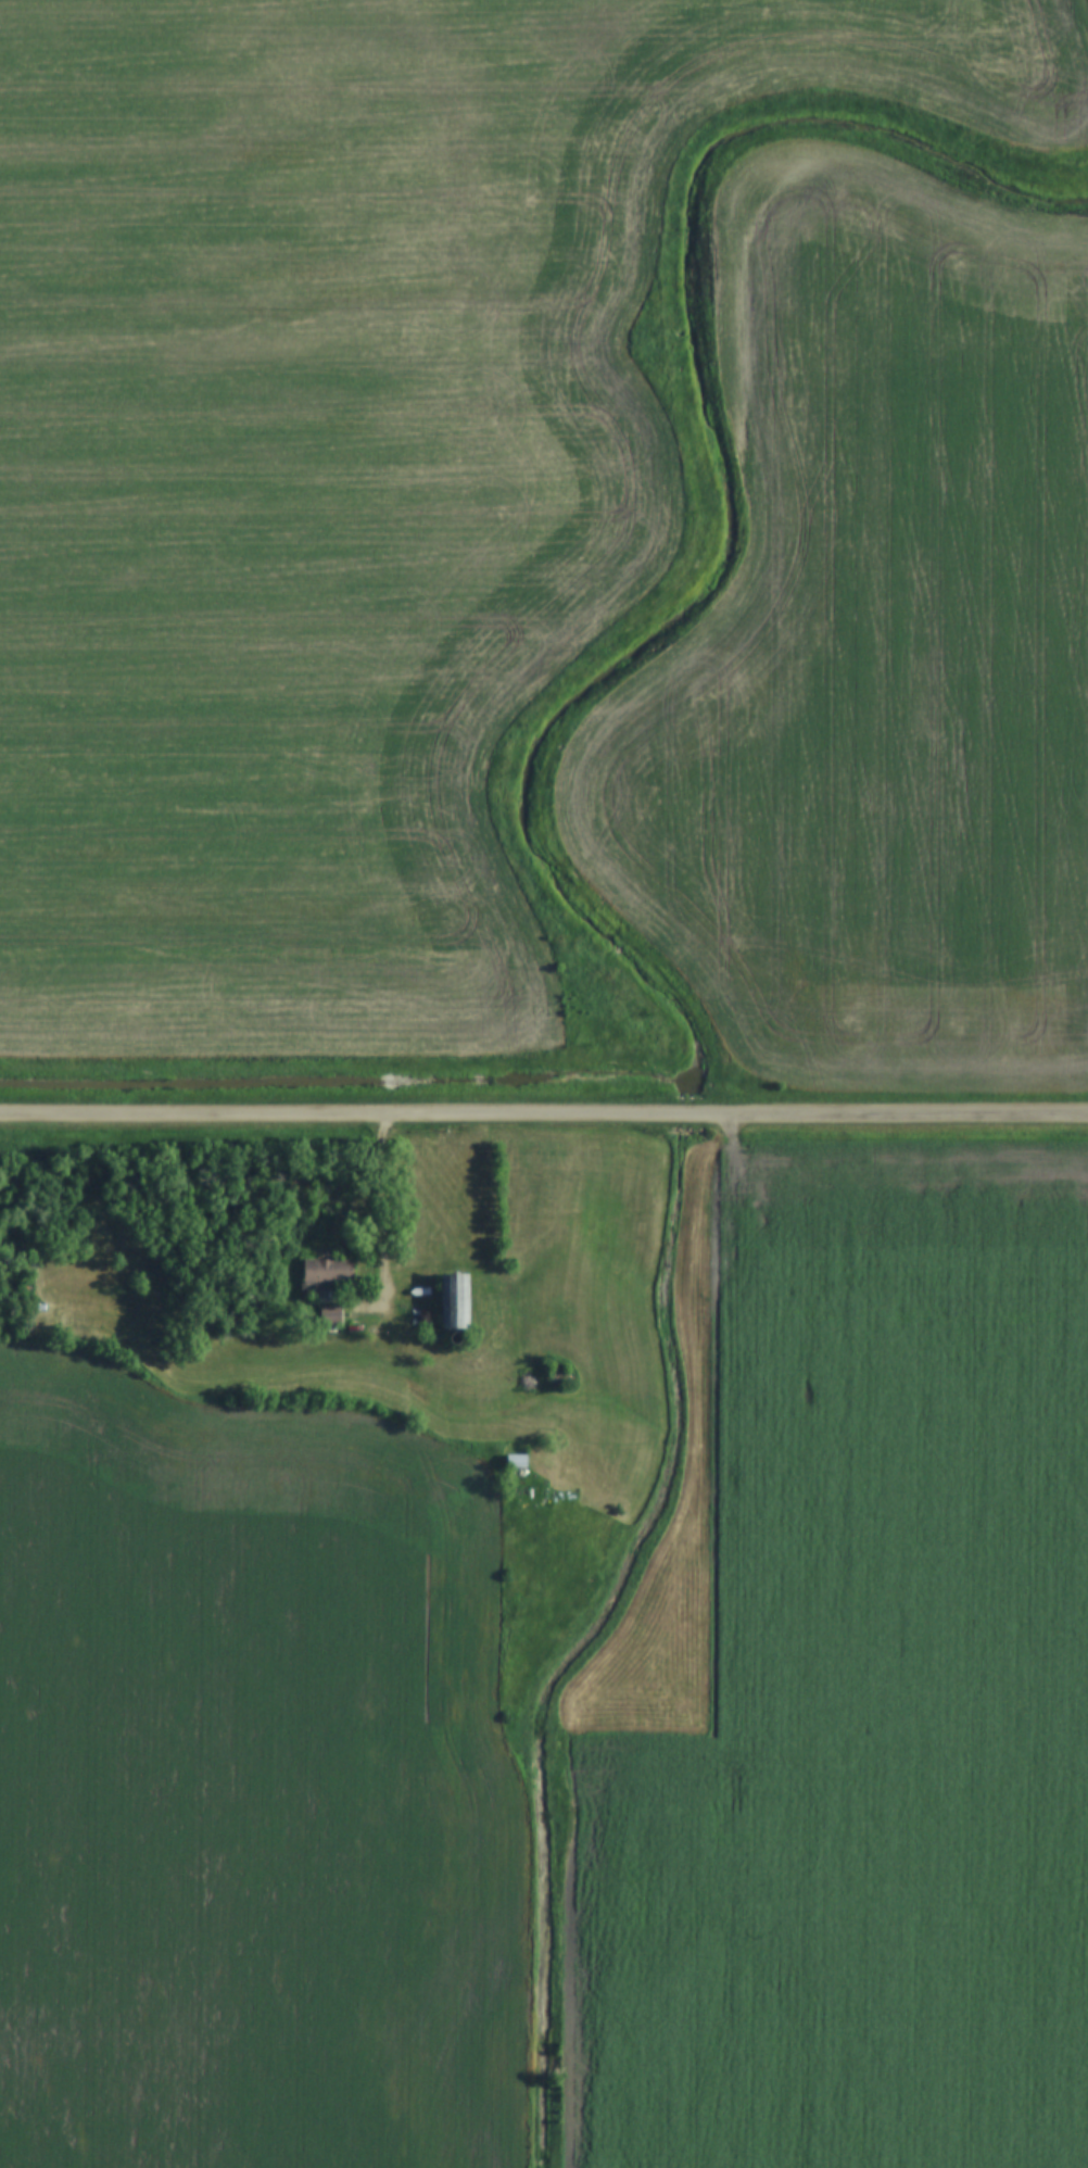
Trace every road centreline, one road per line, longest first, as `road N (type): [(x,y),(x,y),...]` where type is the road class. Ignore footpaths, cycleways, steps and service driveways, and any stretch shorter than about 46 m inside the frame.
road 1 (residential): [(1087,1115),(0,1117)]

